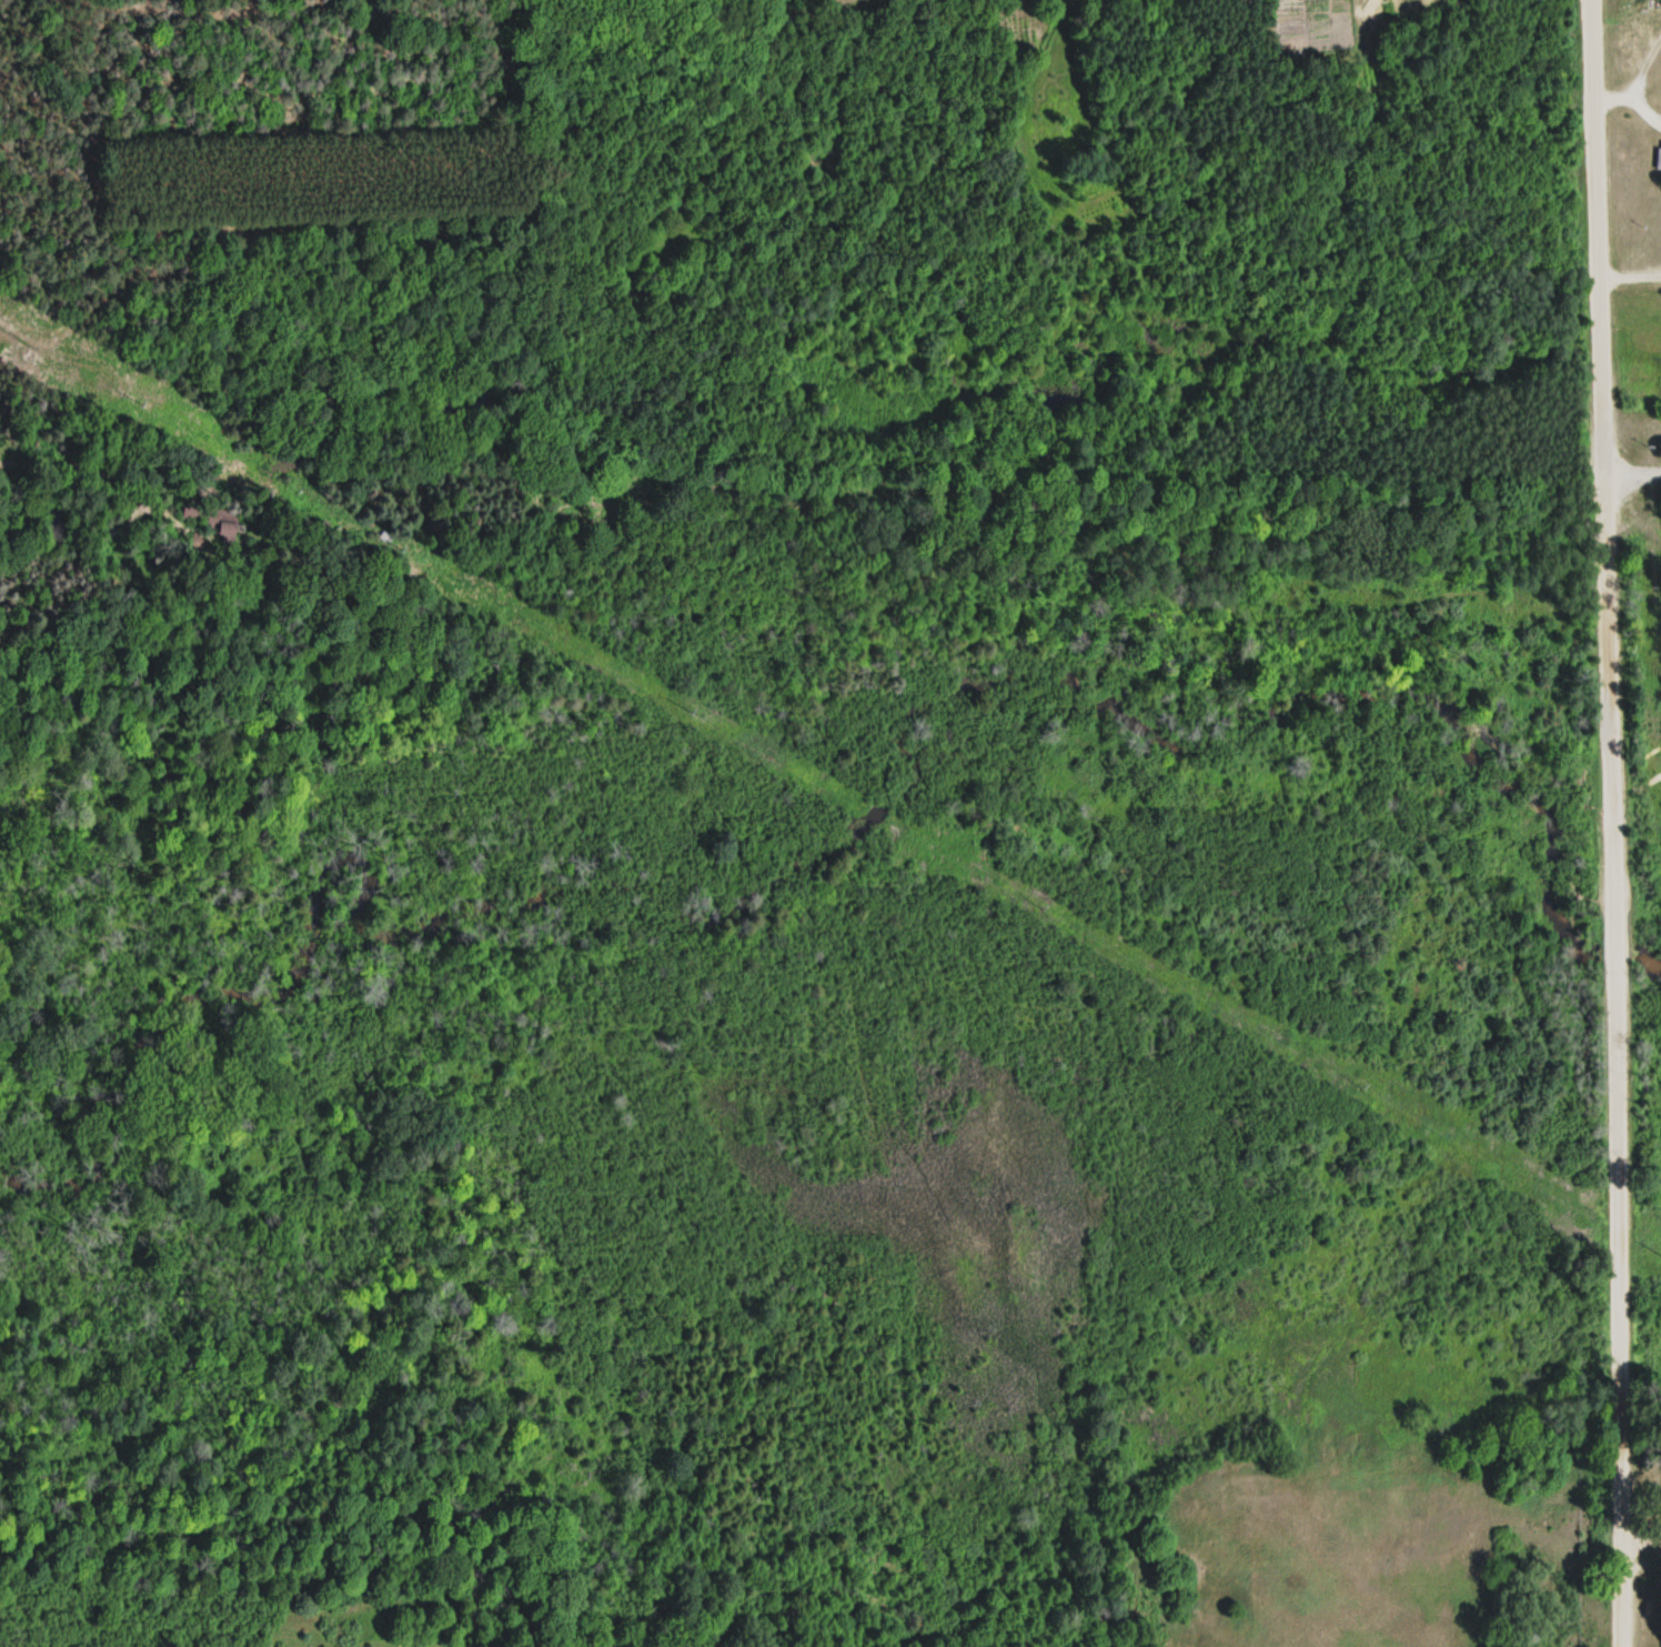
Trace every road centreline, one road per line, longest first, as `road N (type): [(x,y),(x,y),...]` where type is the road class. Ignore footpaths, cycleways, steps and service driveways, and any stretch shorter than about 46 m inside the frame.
road 1 (residential): [(1621,1646),(1592,0)]

